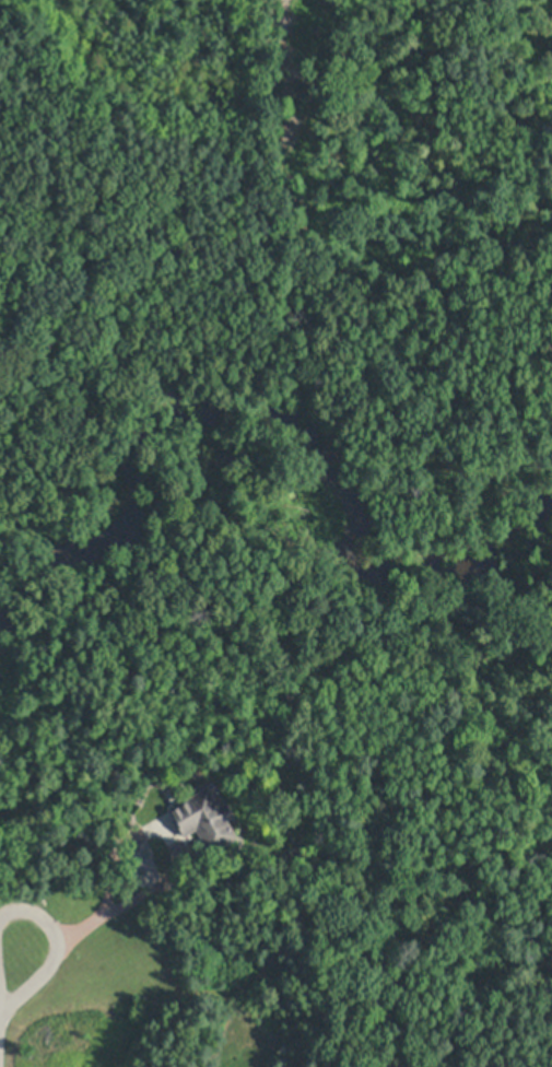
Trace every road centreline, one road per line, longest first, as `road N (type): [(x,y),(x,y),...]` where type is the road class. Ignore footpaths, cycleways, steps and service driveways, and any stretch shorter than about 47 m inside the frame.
road 1 (residential): [(0,916),(28,911),(55,928),(59,962),(1,1007)]

